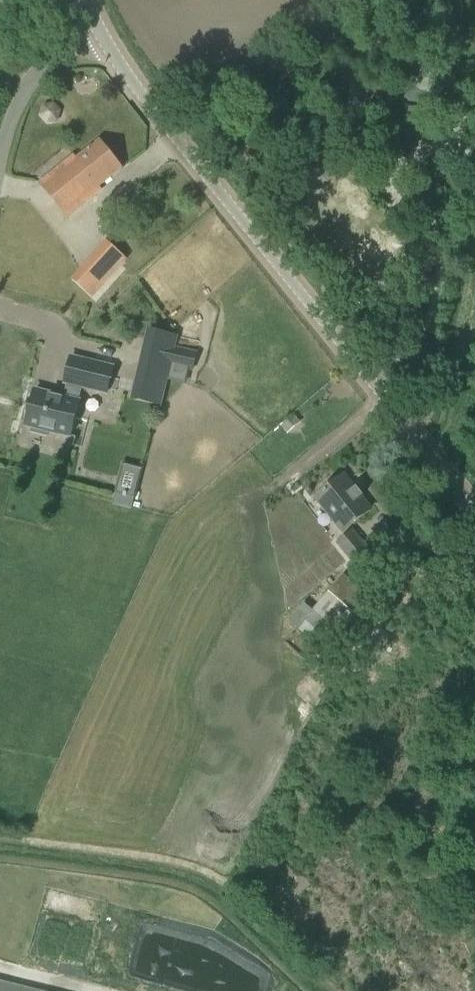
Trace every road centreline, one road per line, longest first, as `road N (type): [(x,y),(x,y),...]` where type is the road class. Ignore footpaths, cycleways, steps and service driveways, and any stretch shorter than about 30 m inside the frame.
road 1 (tertiary): [(474,510),(98,31)]
road 2 (unclassified): [(0,155),(24,88),(47,60),(98,31)]

